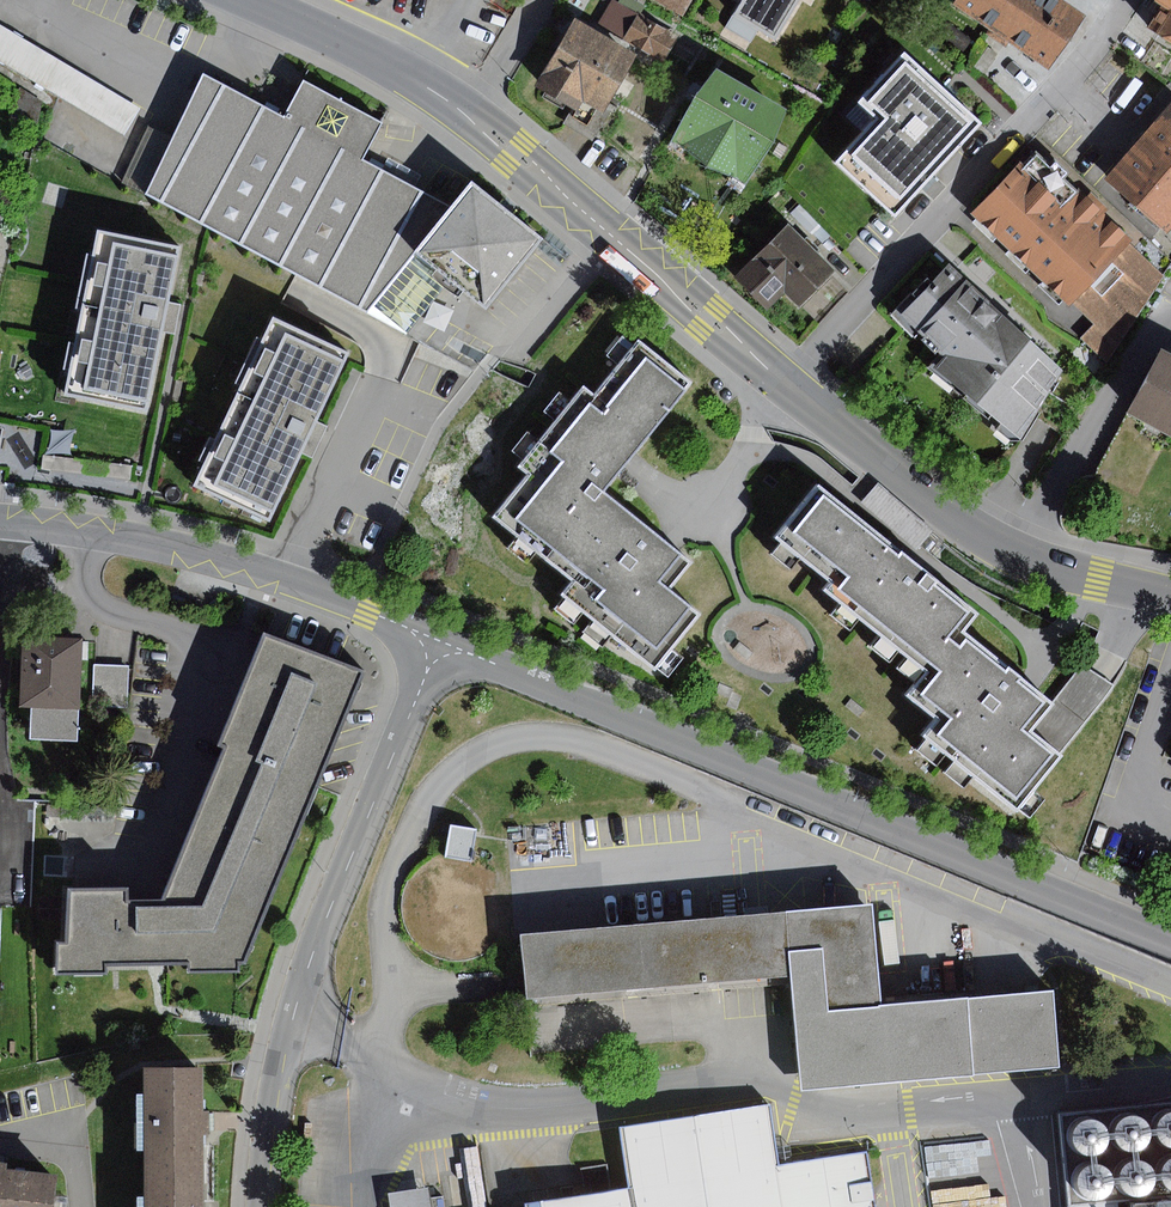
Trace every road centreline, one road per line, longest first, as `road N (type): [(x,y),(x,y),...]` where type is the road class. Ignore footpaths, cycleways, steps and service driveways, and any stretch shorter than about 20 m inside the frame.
road 1 (residential): [(1170,941),(436,639)]
road 2 (residential): [(436,639),(294,1019),(275,1098),(263,1206)]
road 3 (residential): [(784,383),(1077,67),(1129,0)]
road 4 (residential): [(436,639),(206,553),(0,521)]
road 5 (tertiary): [(469,117),(784,383)]
road 6 (tertiary): [(784,383),(980,537),(1015,555)]
road 7 (residential): [(1170,334),(1146,344),(1015,555)]
road 8 (tertiary): [(244,0),(411,78),(469,117)]
road 9 (tertiary): [(1015,555),(1170,596)]
road 10 (residential): [(540,0),(469,117)]

